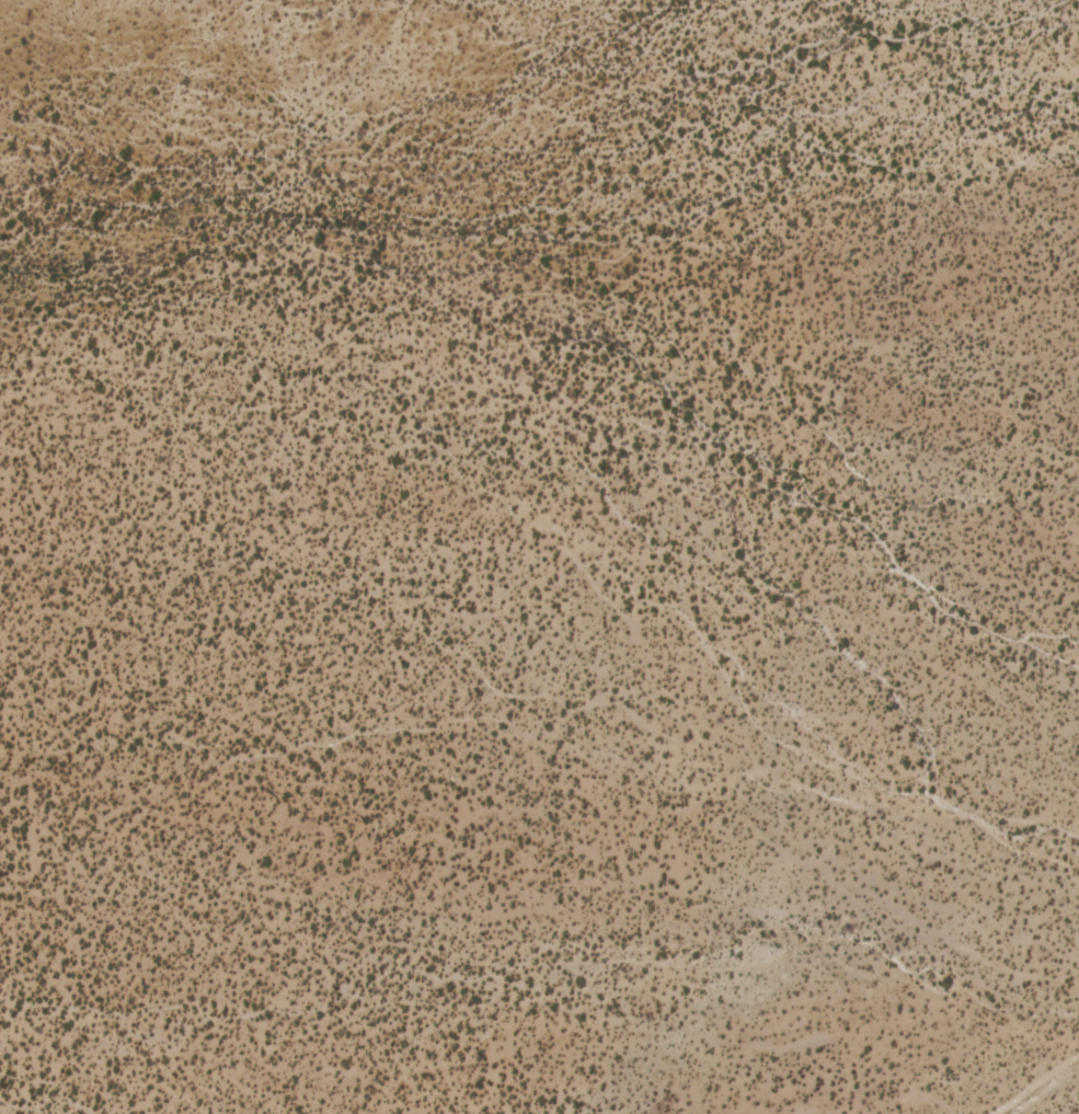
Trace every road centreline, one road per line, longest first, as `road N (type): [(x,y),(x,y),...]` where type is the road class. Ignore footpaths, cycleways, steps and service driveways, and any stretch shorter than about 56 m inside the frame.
road 1 (residential): [(1078,998),(910,1113)]

